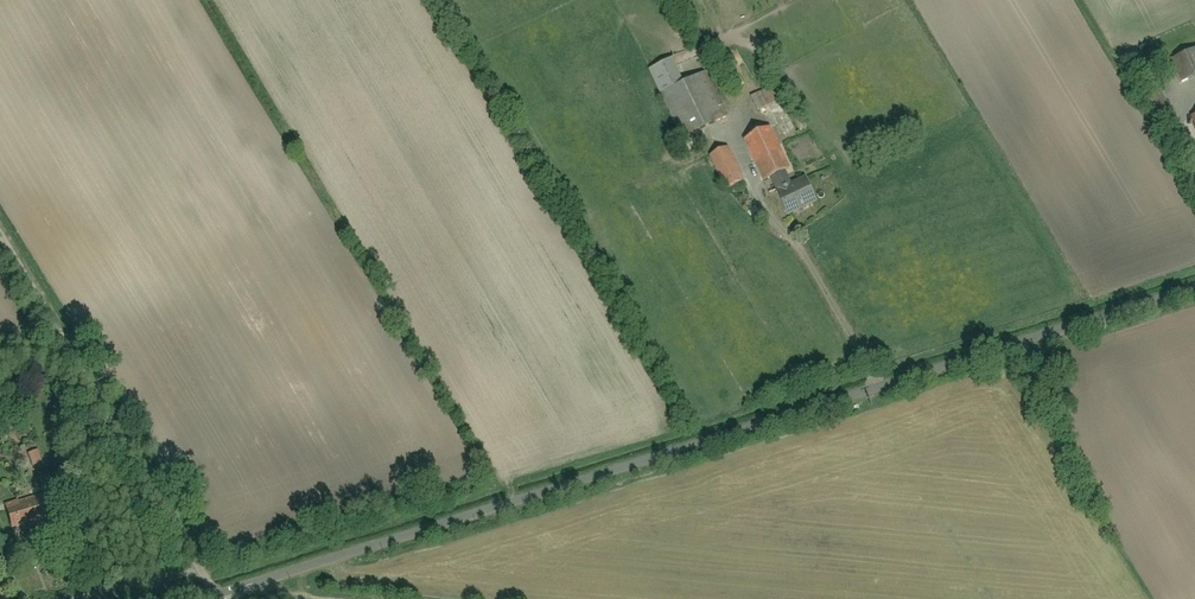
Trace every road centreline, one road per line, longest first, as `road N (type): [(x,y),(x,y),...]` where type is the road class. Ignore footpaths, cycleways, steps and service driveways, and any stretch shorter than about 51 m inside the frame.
road 1 (unclassified): [(1194,283),(216,593)]
road 2 (residential): [(216,593),(0,219)]

